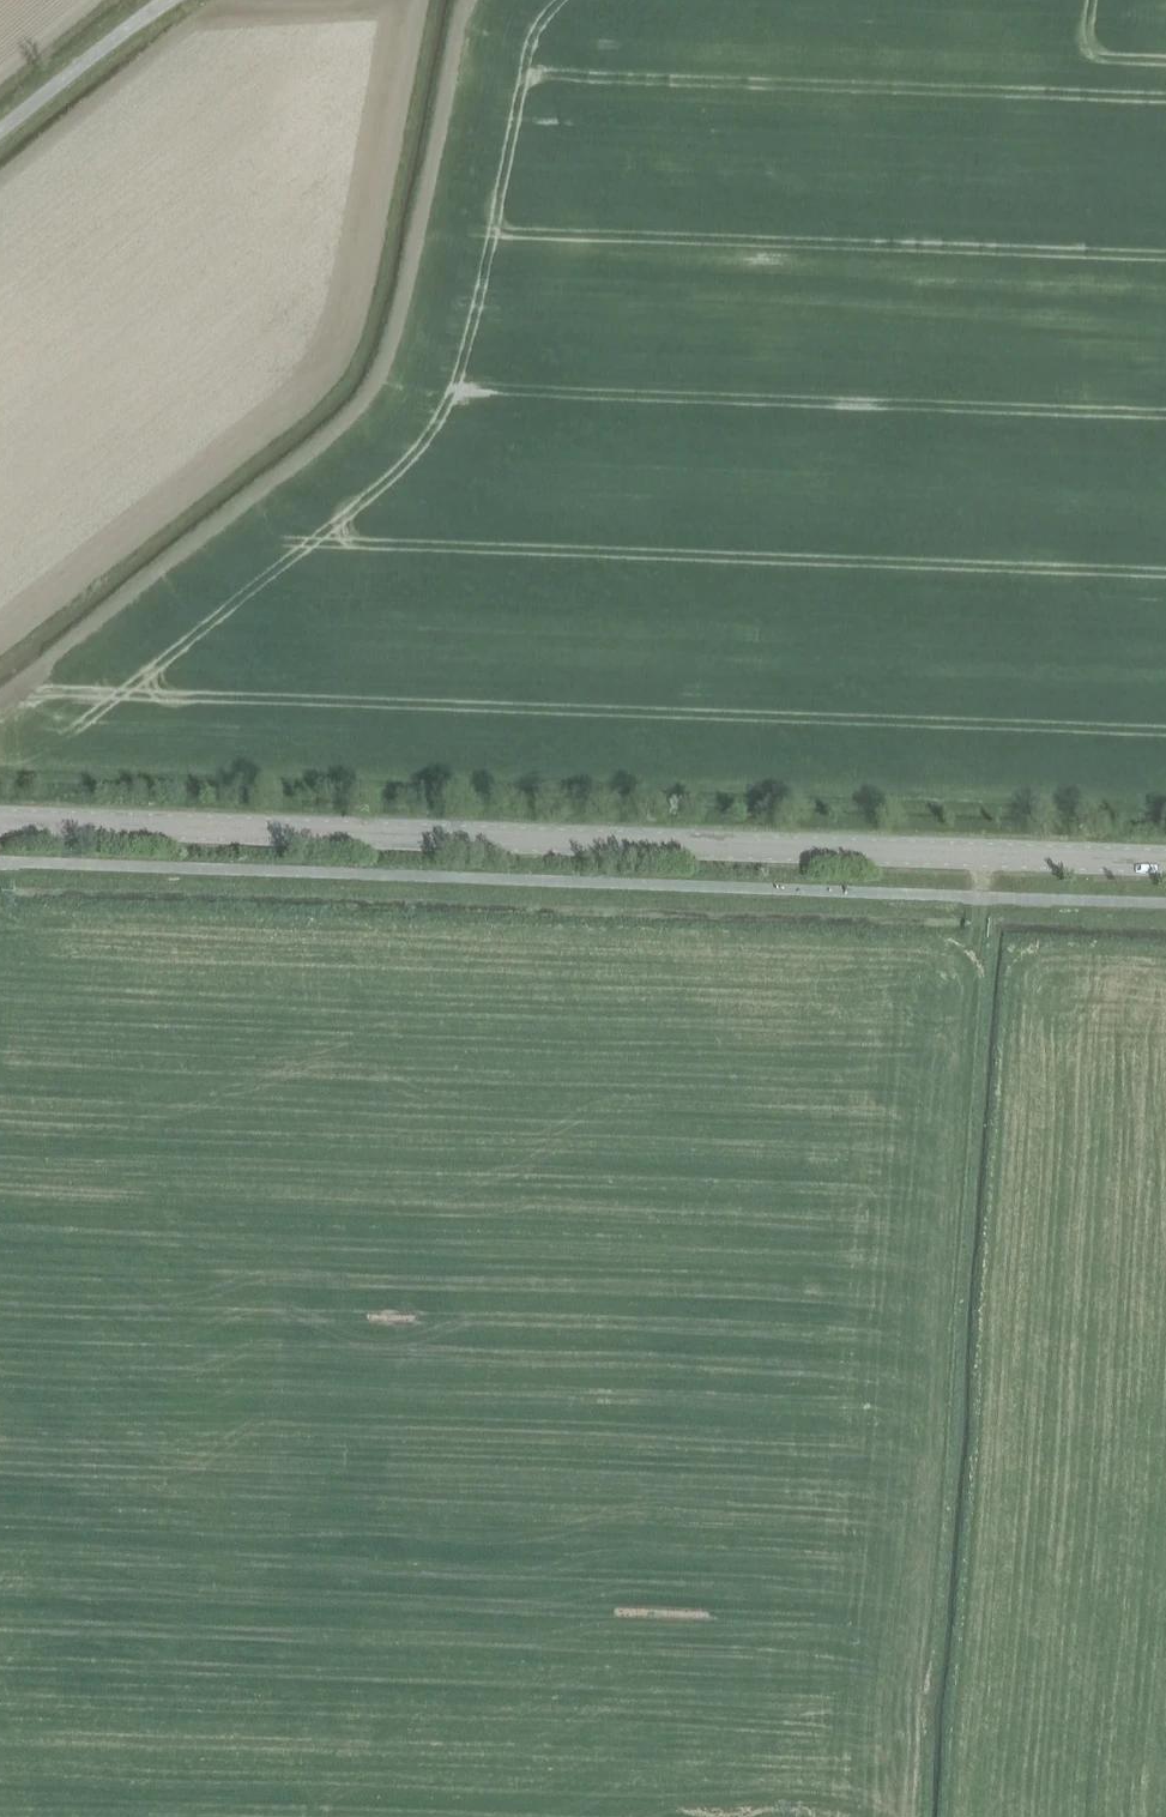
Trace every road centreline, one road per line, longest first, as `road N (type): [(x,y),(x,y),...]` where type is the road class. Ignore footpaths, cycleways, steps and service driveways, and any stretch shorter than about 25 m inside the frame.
road 1 (tertiary): [(0,819),(1165,858)]
road 2 (unclassified): [(0,130),(159,0)]

